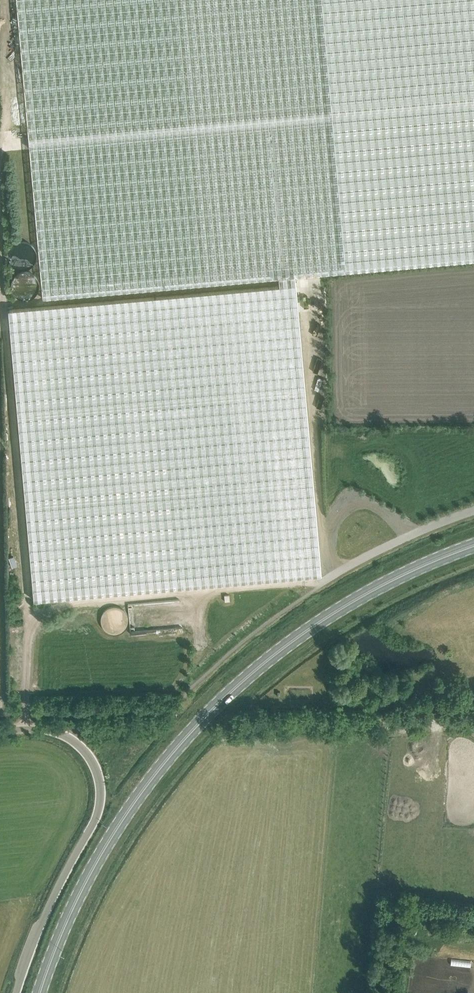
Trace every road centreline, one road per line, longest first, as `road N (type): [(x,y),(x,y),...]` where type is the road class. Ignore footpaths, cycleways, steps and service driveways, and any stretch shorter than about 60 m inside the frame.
road 1 (secondary): [(39,992),(104,849),(205,717),(274,655),(352,601),(473,545)]
road 2 (track): [(24,728),(29,610),(323,582)]
road 3 (unclassified): [(0,729),(54,729),(76,742),(97,771),(101,795),(17,992)]
road 4 (unclassified): [(238,724),(473,720)]
road 5 (unclassified): [(323,582),(473,511)]

